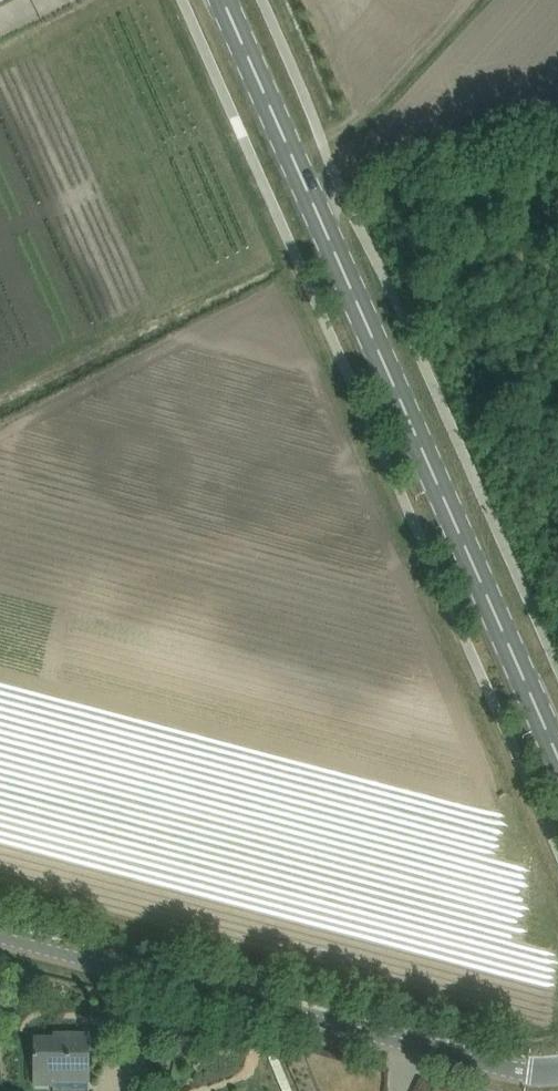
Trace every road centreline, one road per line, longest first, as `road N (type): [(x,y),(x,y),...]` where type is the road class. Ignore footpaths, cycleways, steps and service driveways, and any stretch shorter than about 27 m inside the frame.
road 1 (secondary): [(557,753),(222,0)]
road 2 (tertiary): [(557,1072),(532,1075),(0,939)]

